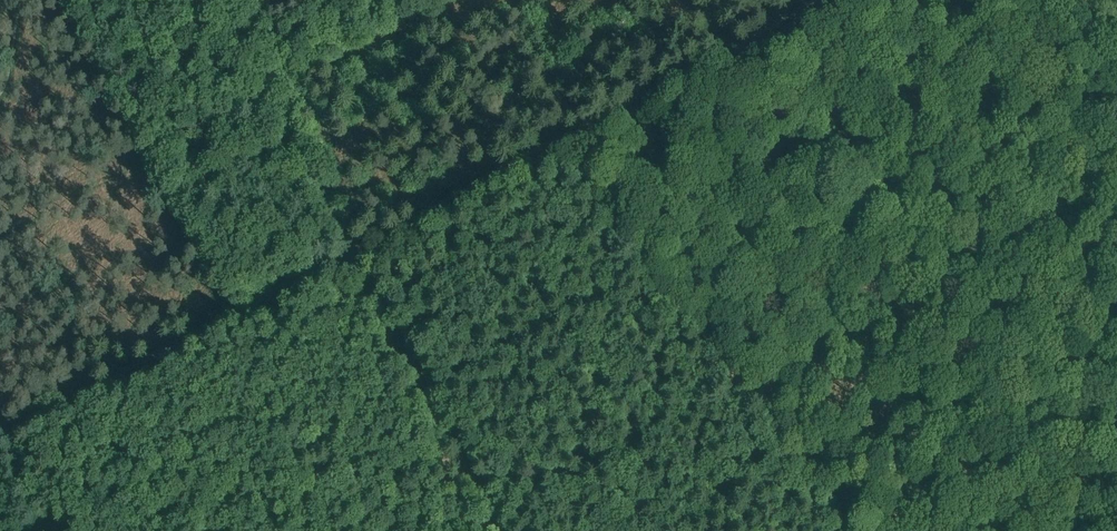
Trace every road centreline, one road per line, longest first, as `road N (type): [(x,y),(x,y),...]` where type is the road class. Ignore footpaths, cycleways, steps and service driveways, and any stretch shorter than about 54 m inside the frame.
road 1 (track): [(350,250),(806,0)]
road 2 (track): [(0,439),(350,250)]
road 3 (track): [(350,250),(502,530)]
road 4 (track): [(214,0),(350,250)]

